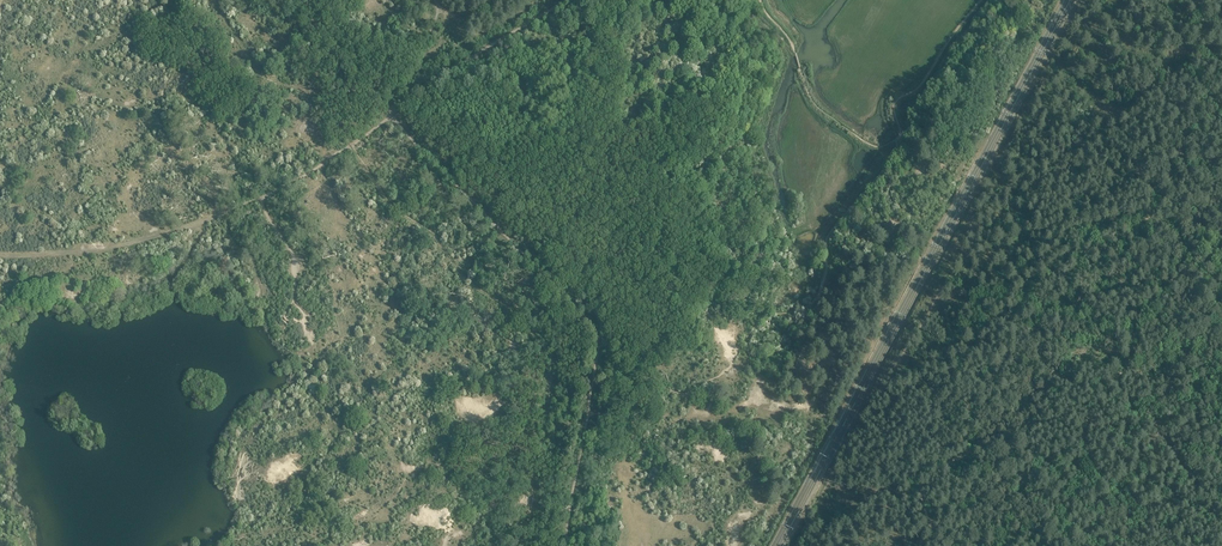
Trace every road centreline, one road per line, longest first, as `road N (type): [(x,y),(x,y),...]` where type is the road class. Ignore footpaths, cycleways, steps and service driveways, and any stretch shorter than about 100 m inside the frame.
road 1 (track): [(0,253),(134,244),(268,195)]
road 2 (track): [(567,0),(428,83),(392,116)]
road 3 (track): [(268,195),(392,116)]

